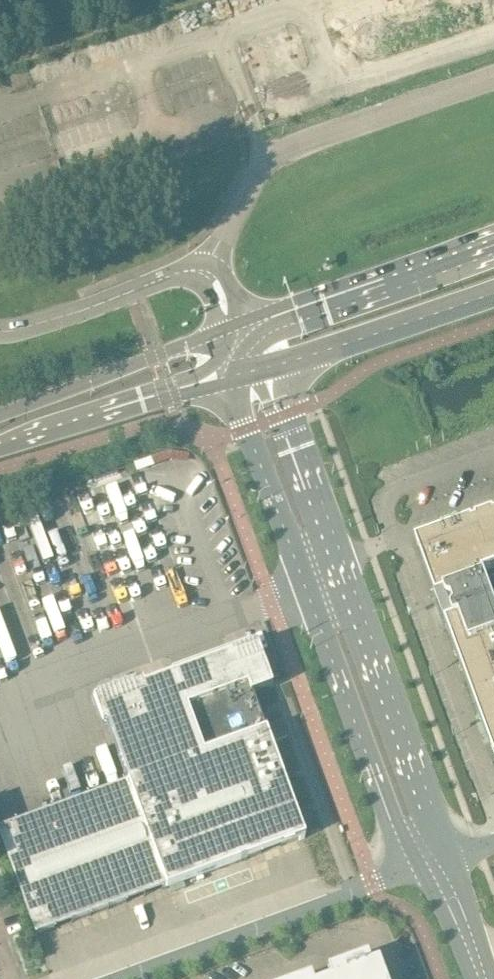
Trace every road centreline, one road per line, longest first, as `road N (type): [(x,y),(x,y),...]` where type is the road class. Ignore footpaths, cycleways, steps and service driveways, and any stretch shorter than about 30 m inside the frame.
road 1 (unclassified): [(227,375),(303,585),(420,868)]
road 2 (unclassified): [(450,859),(270,364)]
road 3 (unclassified): [(420,868),(114,978)]
road 4 (secondary): [(493,241),(257,326)]
road 5 (secondary): [(0,447),(227,375)]
road 6 (secondary): [(270,364),(493,291)]
road 7 (secondary): [(218,338),(0,413)]
road 8 (unclassified): [(0,329),(207,273)]
road 9 (unclassified): [(489,978),(450,859)]
road 10 (unclassified): [(420,868),(473,978)]

